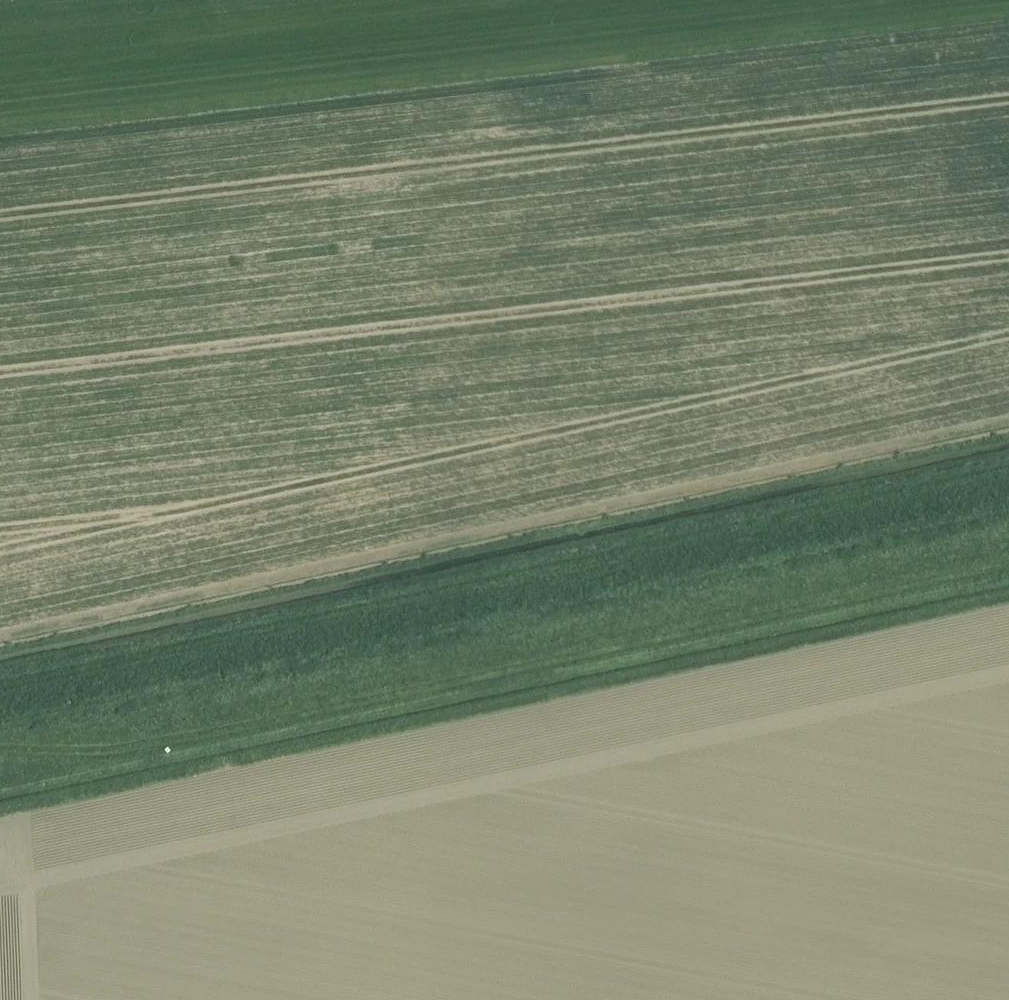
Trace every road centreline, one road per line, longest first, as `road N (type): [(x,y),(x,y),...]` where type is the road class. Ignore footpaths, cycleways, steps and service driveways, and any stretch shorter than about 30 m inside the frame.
road 1 (track): [(0,751),(104,755),(1008,564)]

